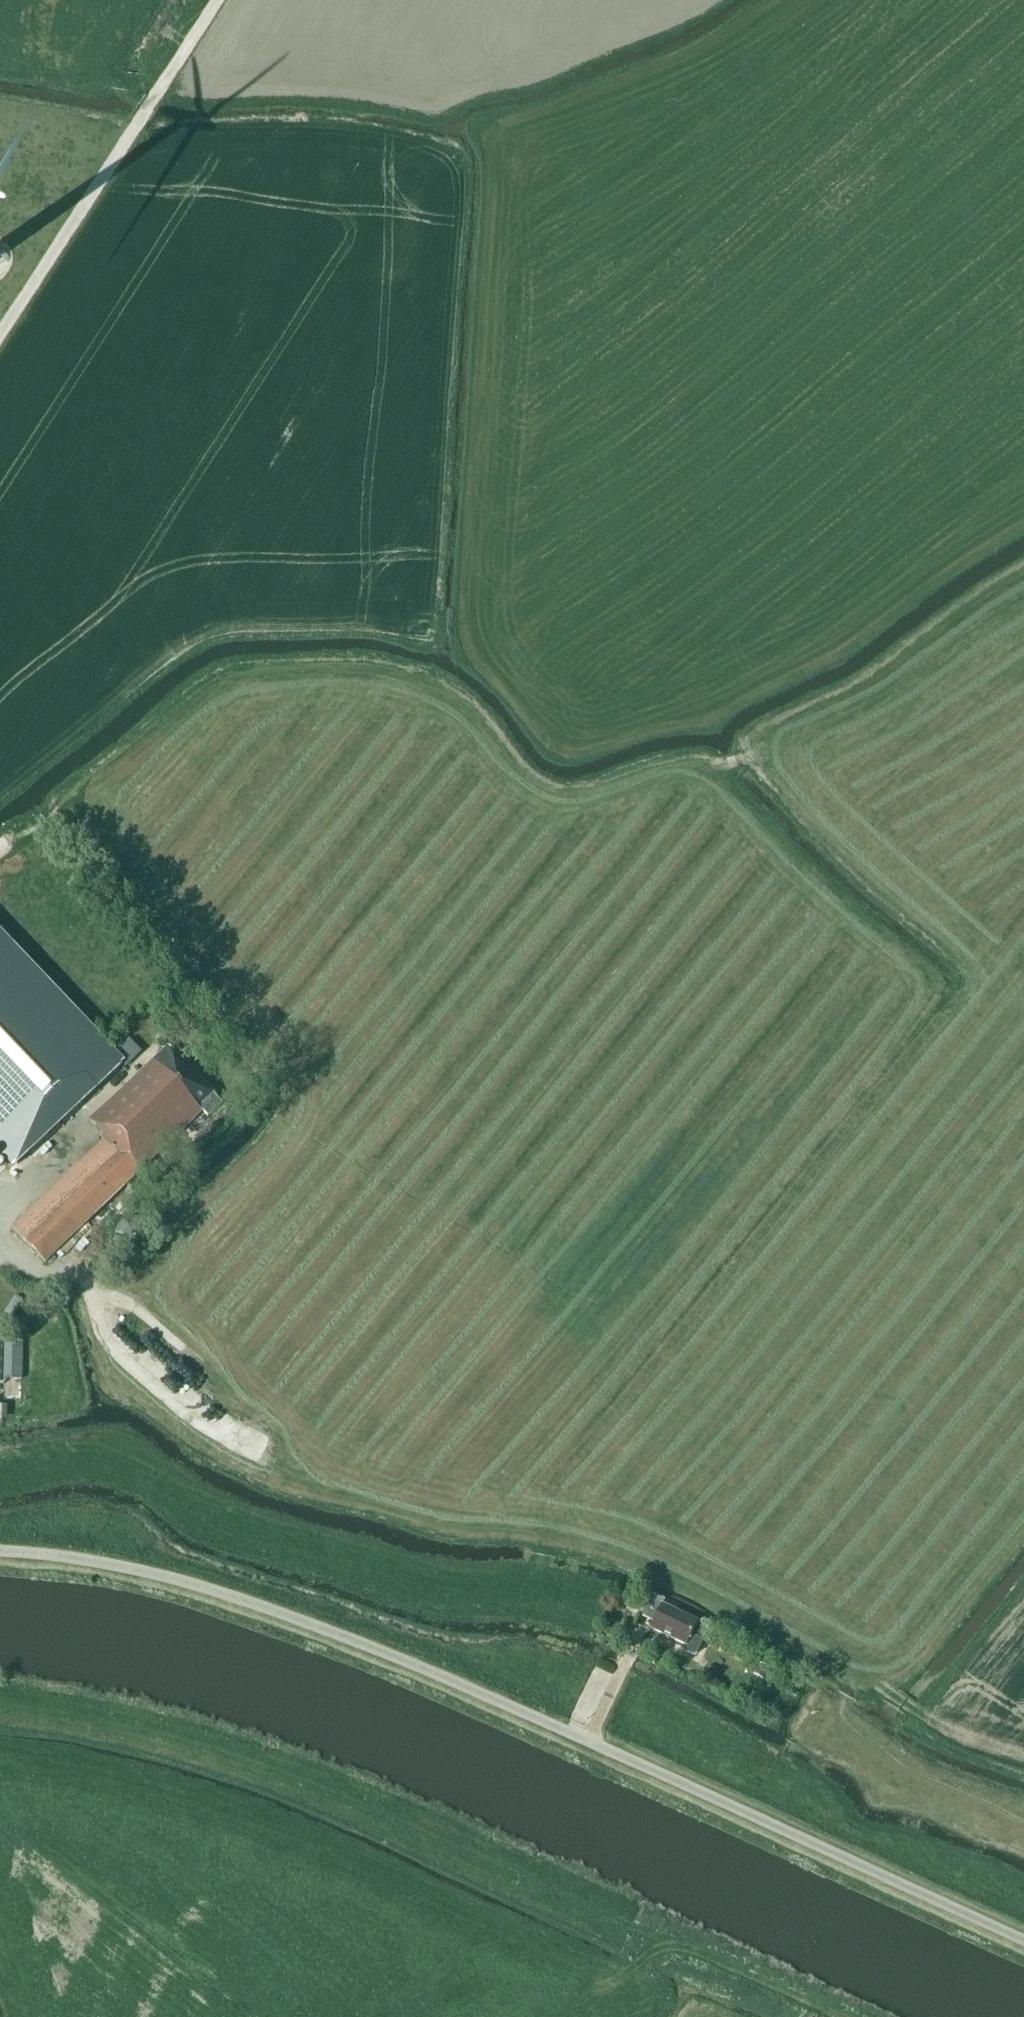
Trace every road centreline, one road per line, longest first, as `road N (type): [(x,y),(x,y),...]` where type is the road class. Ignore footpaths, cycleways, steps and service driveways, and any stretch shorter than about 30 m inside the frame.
road 1 (unclassified): [(1023,1940),(334,1633),(153,1573),(0,1551)]
road 2 (track): [(0,339),(219,0)]

